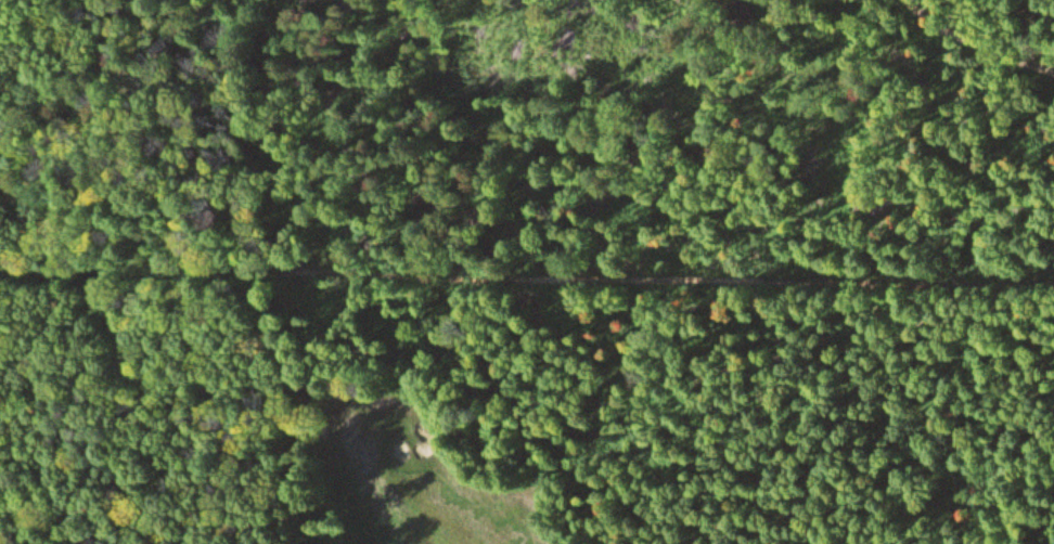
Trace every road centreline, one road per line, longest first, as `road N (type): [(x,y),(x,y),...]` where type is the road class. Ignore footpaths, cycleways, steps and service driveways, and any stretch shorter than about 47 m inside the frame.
road 1 (track): [(0,273),(1053,278)]

